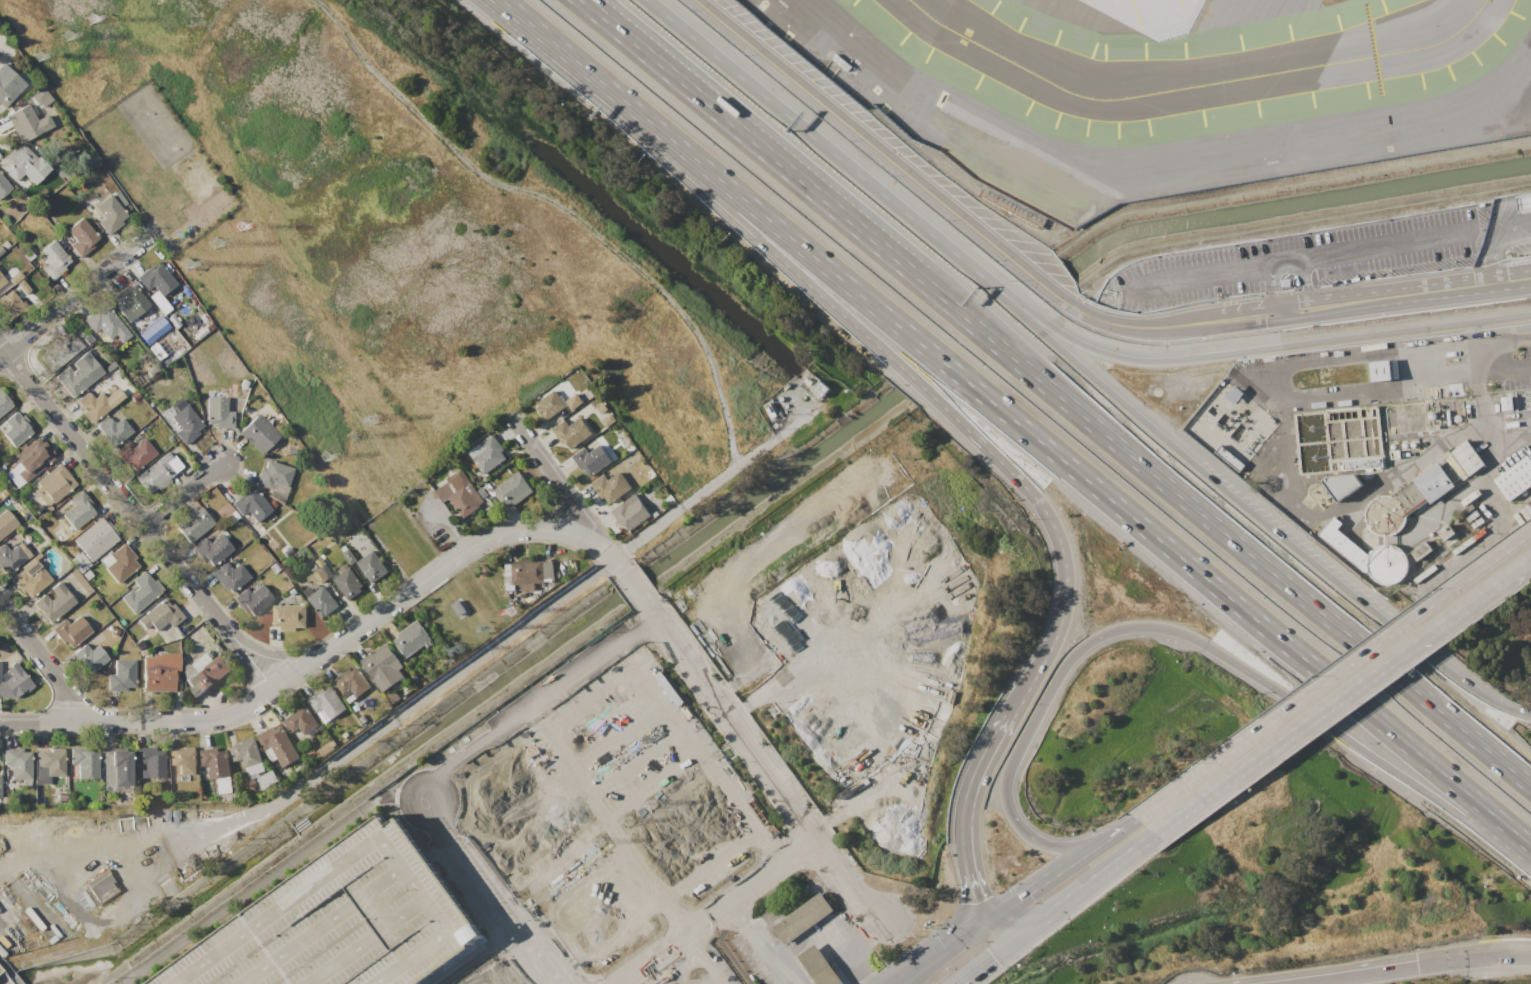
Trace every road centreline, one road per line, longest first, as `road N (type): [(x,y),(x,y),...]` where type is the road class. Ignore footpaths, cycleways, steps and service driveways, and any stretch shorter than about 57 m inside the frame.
road 1 (motorway): [(536,31),(1530,846)]
road 2 (motorway): [(1096,847),(1069,849),(1031,837),(1010,805),(1012,769),(1072,662),(1112,634),(1160,629),(1210,647),(1530,870)]
road 3 (motorway): [(1530,716),(1483,695),(1384,621),(994,287)]
road 4 (motorway): [(1530,786),(1009,355)]
road 5 (motorway): [(1009,355),(579,0)]
road 6 (tertiary): [(810,95),(1080,312),(1143,328),(1219,320)]
road 7 (primary): [(1530,533),(1139,817)]
road 8 (motorway): [(994,287),(647,0)]
road 9 (motorway): [(1530,316),(1150,363)]
road 10 (residential): [(227,632),(0,349)]
road 11 (primary): [(1156,833),(1402,653)]
road 12 (motorway): [(536,31),(752,238)]
road 13 (residential): [(814,838),(646,604)]
road 14 (residential): [(274,690),(216,719),(0,724)]
road 15 (motorway): [(752,238),(947,412)]
road 16 (primary): [(958,983),(1156,833)]
road 17 (residential): [(541,531),(485,541),(331,648)]
road 18 (motorway): [(947,412),(1044,511),(1065,578)]
road 19 (residential): [(0,354),(149,234)]
road 20 (motorway): [(1150,363),(1067,337),(994,287)]
road 21 (residential): [(453,833),(446,787),(431,777),(414,781),(406,807),(443,850)]
road 22 (primary): [(1402,653),(1530,558)]
road 23 (motorway): [(1065,578),(1060,622),(1011,718)]
road 24 (tertiary): [(695,0),(810,95)]
road 25 (residential): [(93,722),(0,606)]
road 26 (primary): [(1096,847),(992,917)]
road 27 (motorway): [(1011,718),(976,785),(968,829)]

